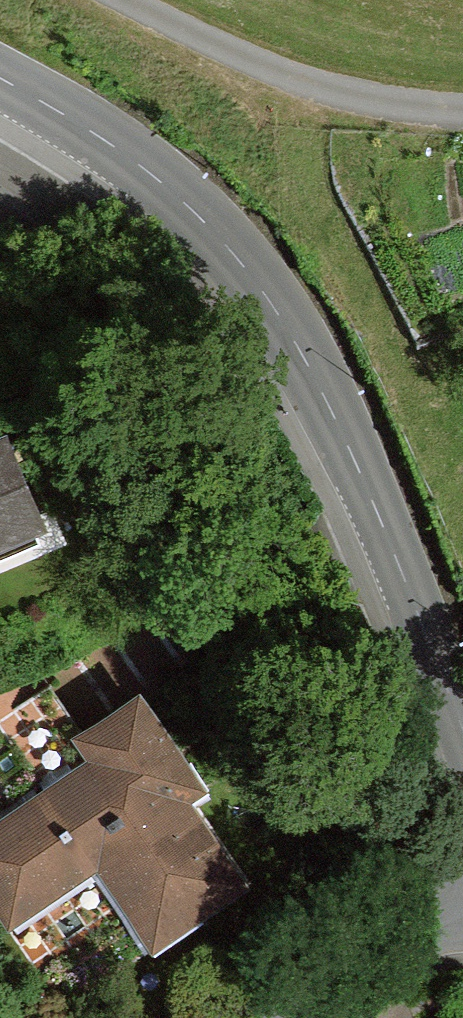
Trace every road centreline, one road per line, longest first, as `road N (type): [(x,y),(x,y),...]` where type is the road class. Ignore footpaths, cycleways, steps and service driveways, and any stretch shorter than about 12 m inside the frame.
road 1 (residential): [(0,79),(153,171),(259,277),(356,449),(462,730)]
road 2 (track): [(462,106),(418,105),(304,80),(140,0)]
road 3 (residential): [(462,900),(286,1017)]

